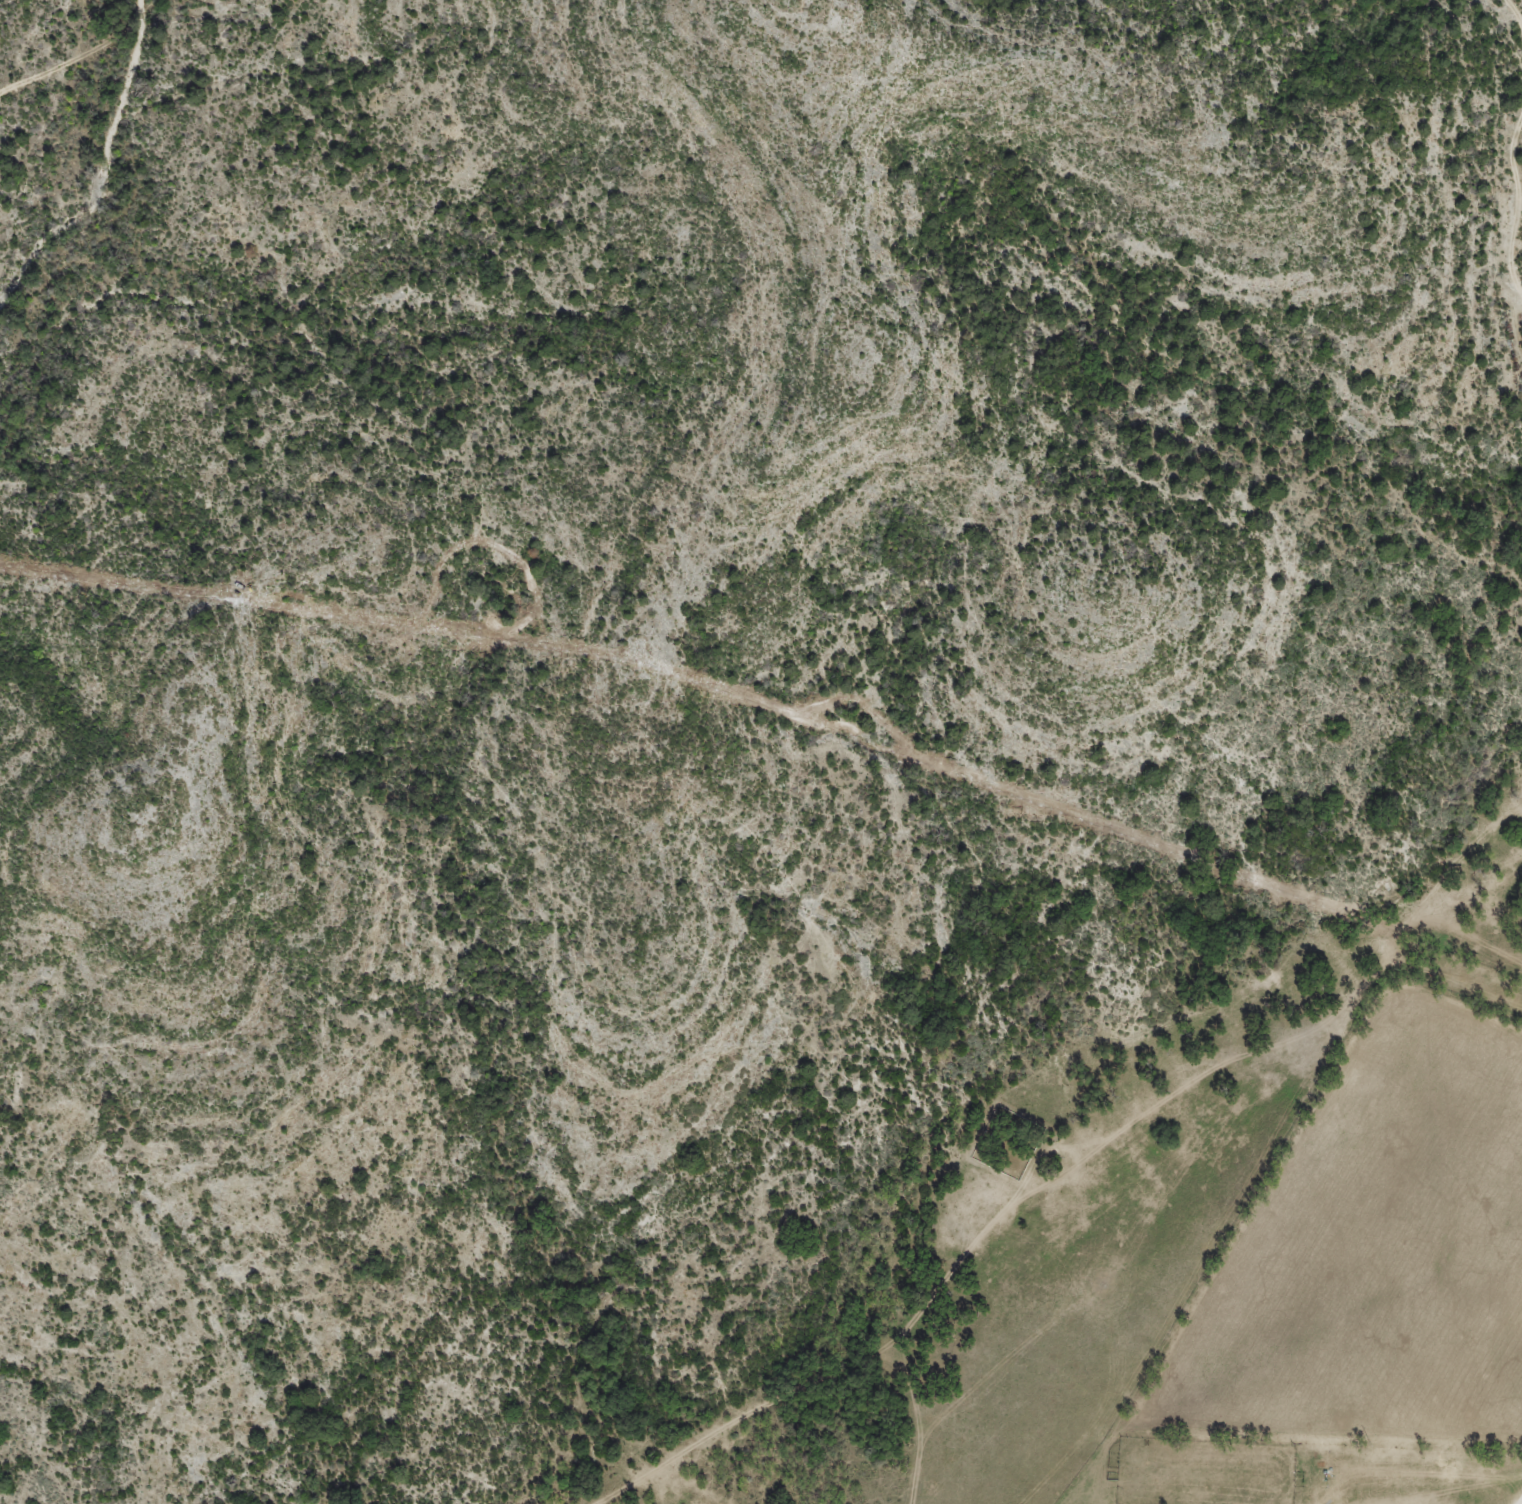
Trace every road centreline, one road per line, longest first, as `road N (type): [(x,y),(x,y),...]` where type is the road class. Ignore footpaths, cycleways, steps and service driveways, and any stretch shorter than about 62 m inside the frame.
road 1 (residential): [(0,94),(115,36),(139,0)]
road 2 (residential): [(1521,161),(1513,236),(1521,286)]

